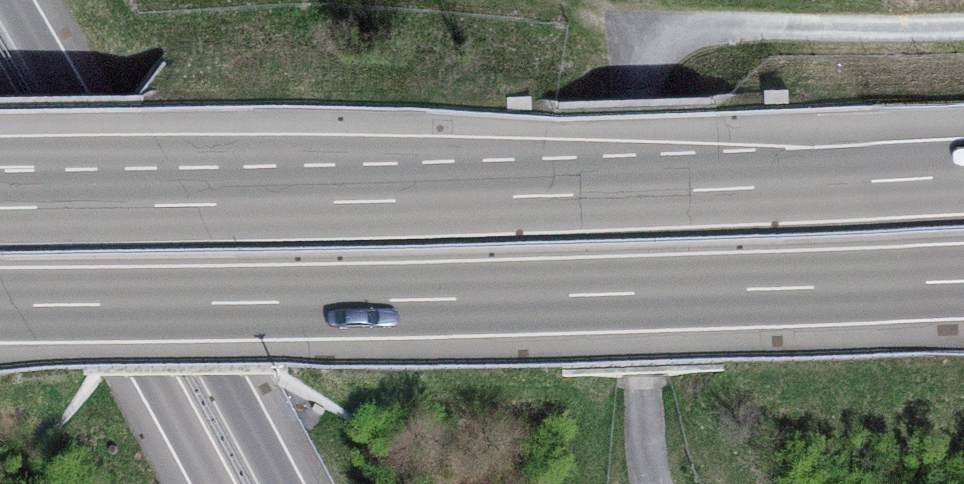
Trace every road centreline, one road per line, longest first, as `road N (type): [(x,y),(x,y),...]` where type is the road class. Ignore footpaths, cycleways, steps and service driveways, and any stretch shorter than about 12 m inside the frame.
road 1 (motorway): [(963,173),(0,204)]
road 2 (motorway): [(0,310),(515,301),(963,282)]
road 3 (track): [(963,26),(725,26),(686,34),(657,56),(635,106),(650,483)]
road 4 (motorway): [(283,483),(13,0)]
road 5 (motorway): [(0,109),(208,483)]

